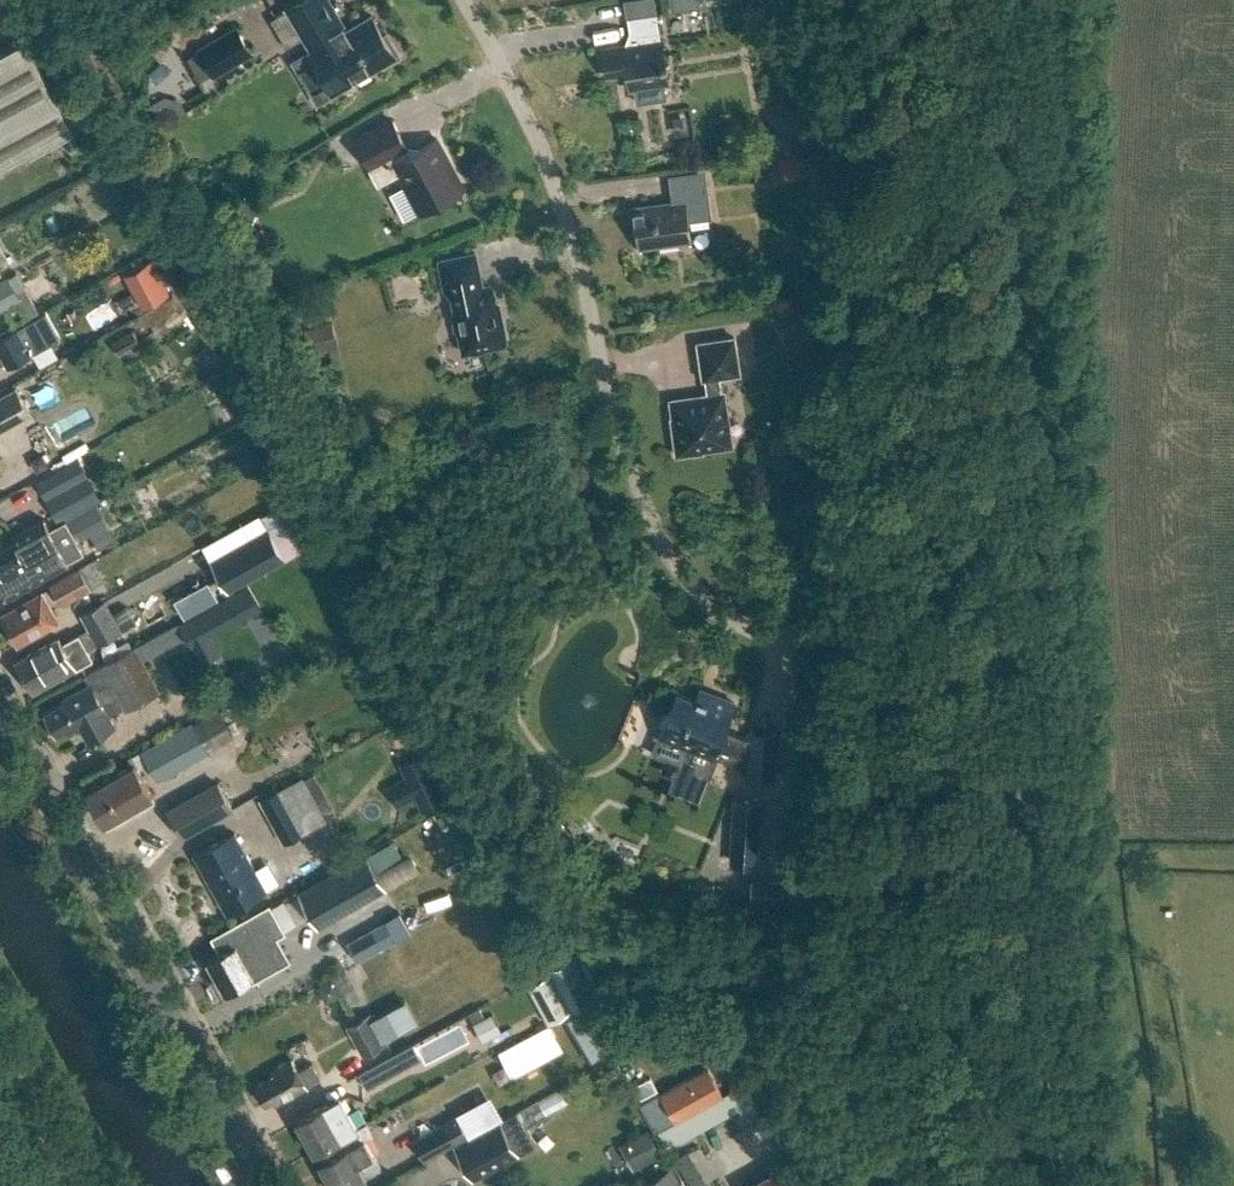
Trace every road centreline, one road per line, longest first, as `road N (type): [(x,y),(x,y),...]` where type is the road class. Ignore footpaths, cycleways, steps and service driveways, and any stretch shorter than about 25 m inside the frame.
road 1 (residential): [(1031,640),(896,627),(776,634),(717,610),(684,574),(637,490),(552,184),(505,74),(461,0)]
road 2 (unclassified): [(1031,640),(1010,0)]
road 3 (unclassified): [(1056,1185),(1062,1106),(1035,813),(1031,640)]
road 4 (secondary): [(264,1185),(0,711)]
road 5 (unclassified): [(78,1185),(0,1045)]

